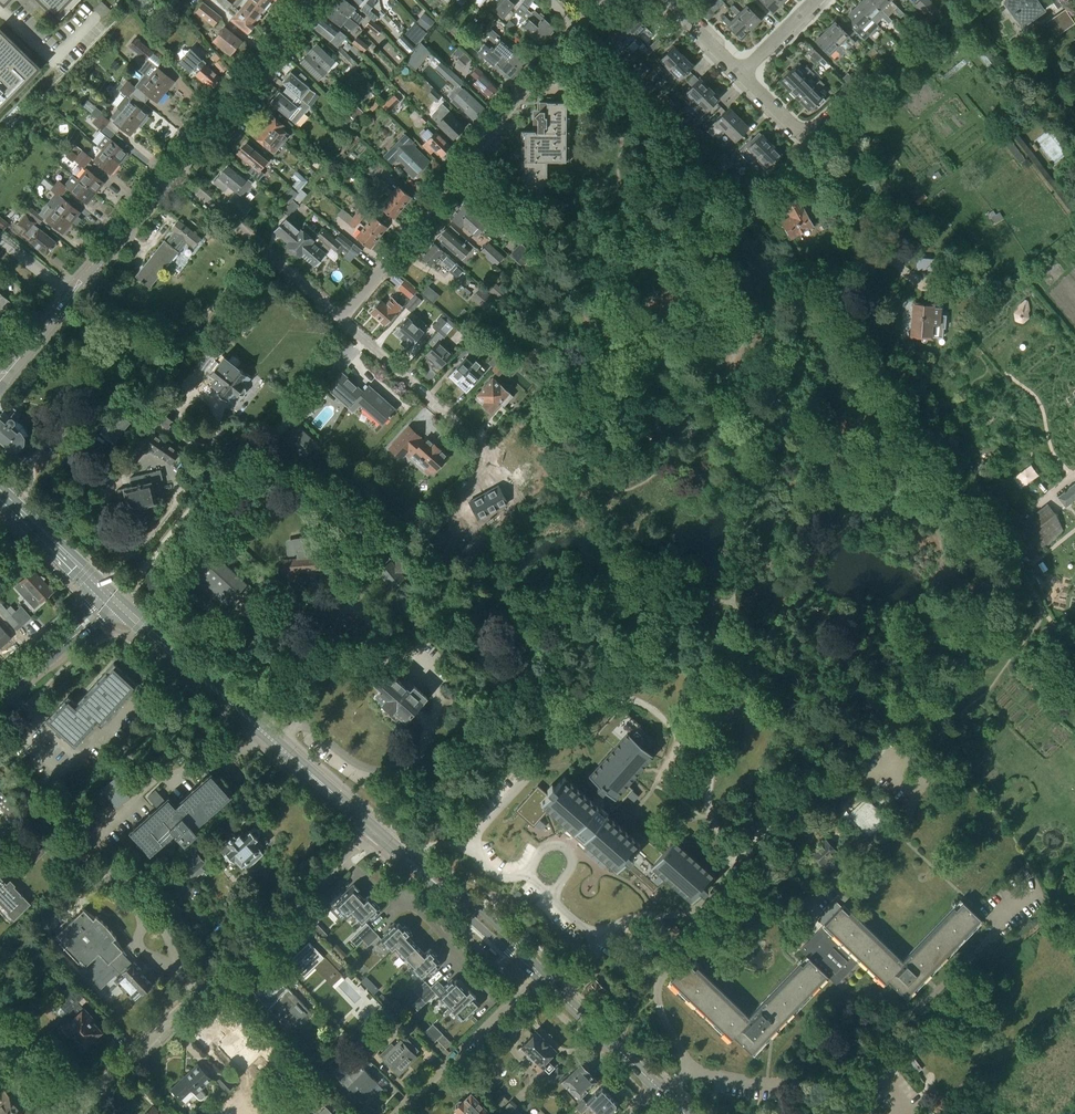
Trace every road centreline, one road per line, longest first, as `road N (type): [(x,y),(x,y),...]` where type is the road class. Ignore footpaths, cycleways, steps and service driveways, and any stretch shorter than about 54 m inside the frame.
road 1 (residential): [(70,1113),(372,829)]
road 2 (residential): [(578,29),(342,321)]
road 3 (primary): [(372,829),(112,598)]
road 4 (residential): [(342,321),(173,172)]
road 5 (tertiary): [(31,343),(173,172)]
road 6 (tertiary): [(173,172),(313,0)]
road 7 (primary): [(537,975),(372,829)]
road 8 (residential): [(399,1113),(537,975)]
road 9 (primary): [(661,1091),(537,975)]
road 10 (residential): [(469,433),(342,321)]
road 11 (primary): [(112,598),(0,491)]
road 12 (tertiary): [(8,692),(112,598)]
road 13 (residential): [(835,110),(804,139),(741,74)]

